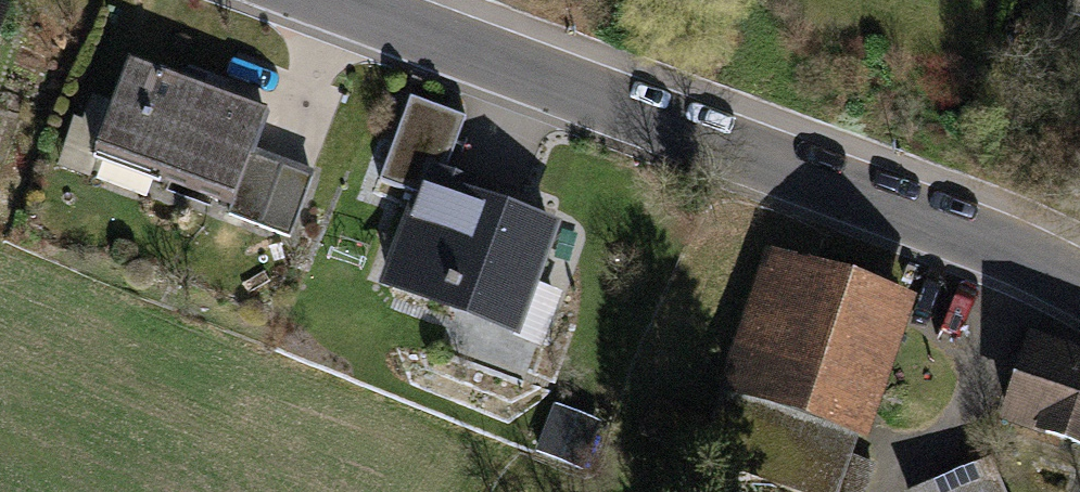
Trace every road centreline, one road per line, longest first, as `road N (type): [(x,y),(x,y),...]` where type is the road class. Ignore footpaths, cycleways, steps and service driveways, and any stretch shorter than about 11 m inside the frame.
road 1 (tertiary): [(337,0),(1002,244),(1079,282)]

